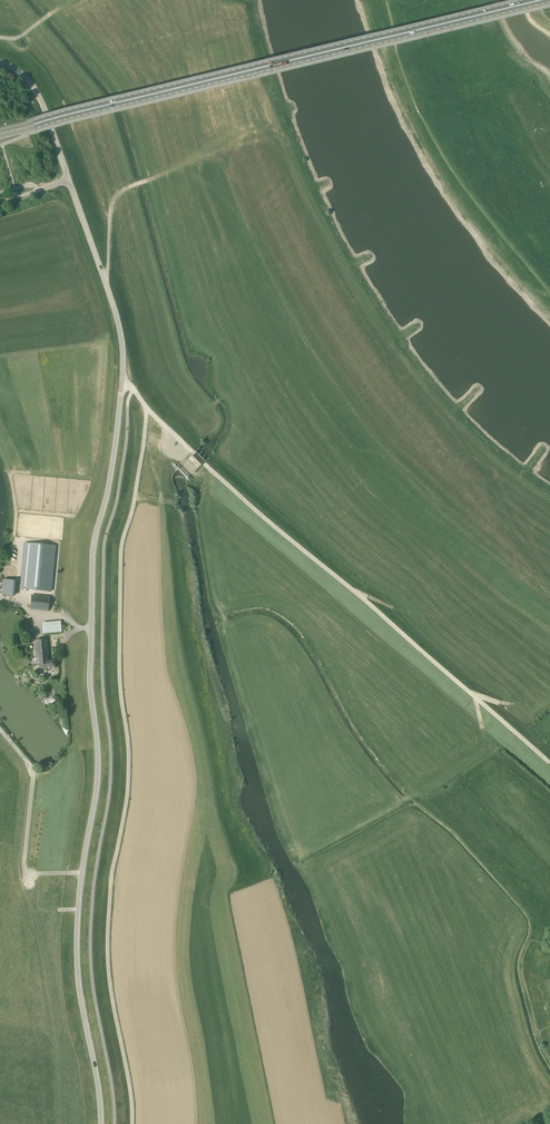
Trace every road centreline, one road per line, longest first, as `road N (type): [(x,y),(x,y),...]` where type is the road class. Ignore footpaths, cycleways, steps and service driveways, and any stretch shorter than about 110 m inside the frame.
road 1 (unclassified): [(101,1123),(77,960),(99,763),(92,559),(122,386)]
road 2 (track): [(147,408),(121,544),(119,672),(128,776),(108,941),(132,1123)]
road 3 (primary): [(0,134),(549,1)]
road 4 (track): [(314,195),(295,153),(280,142),(144,181),(113,200),(108,287)]
road 5 (unclassified): [(122,386),(115,310),(68,179)]
road 6 (unclassified): [(68,179),(38,93),(0,62)]

